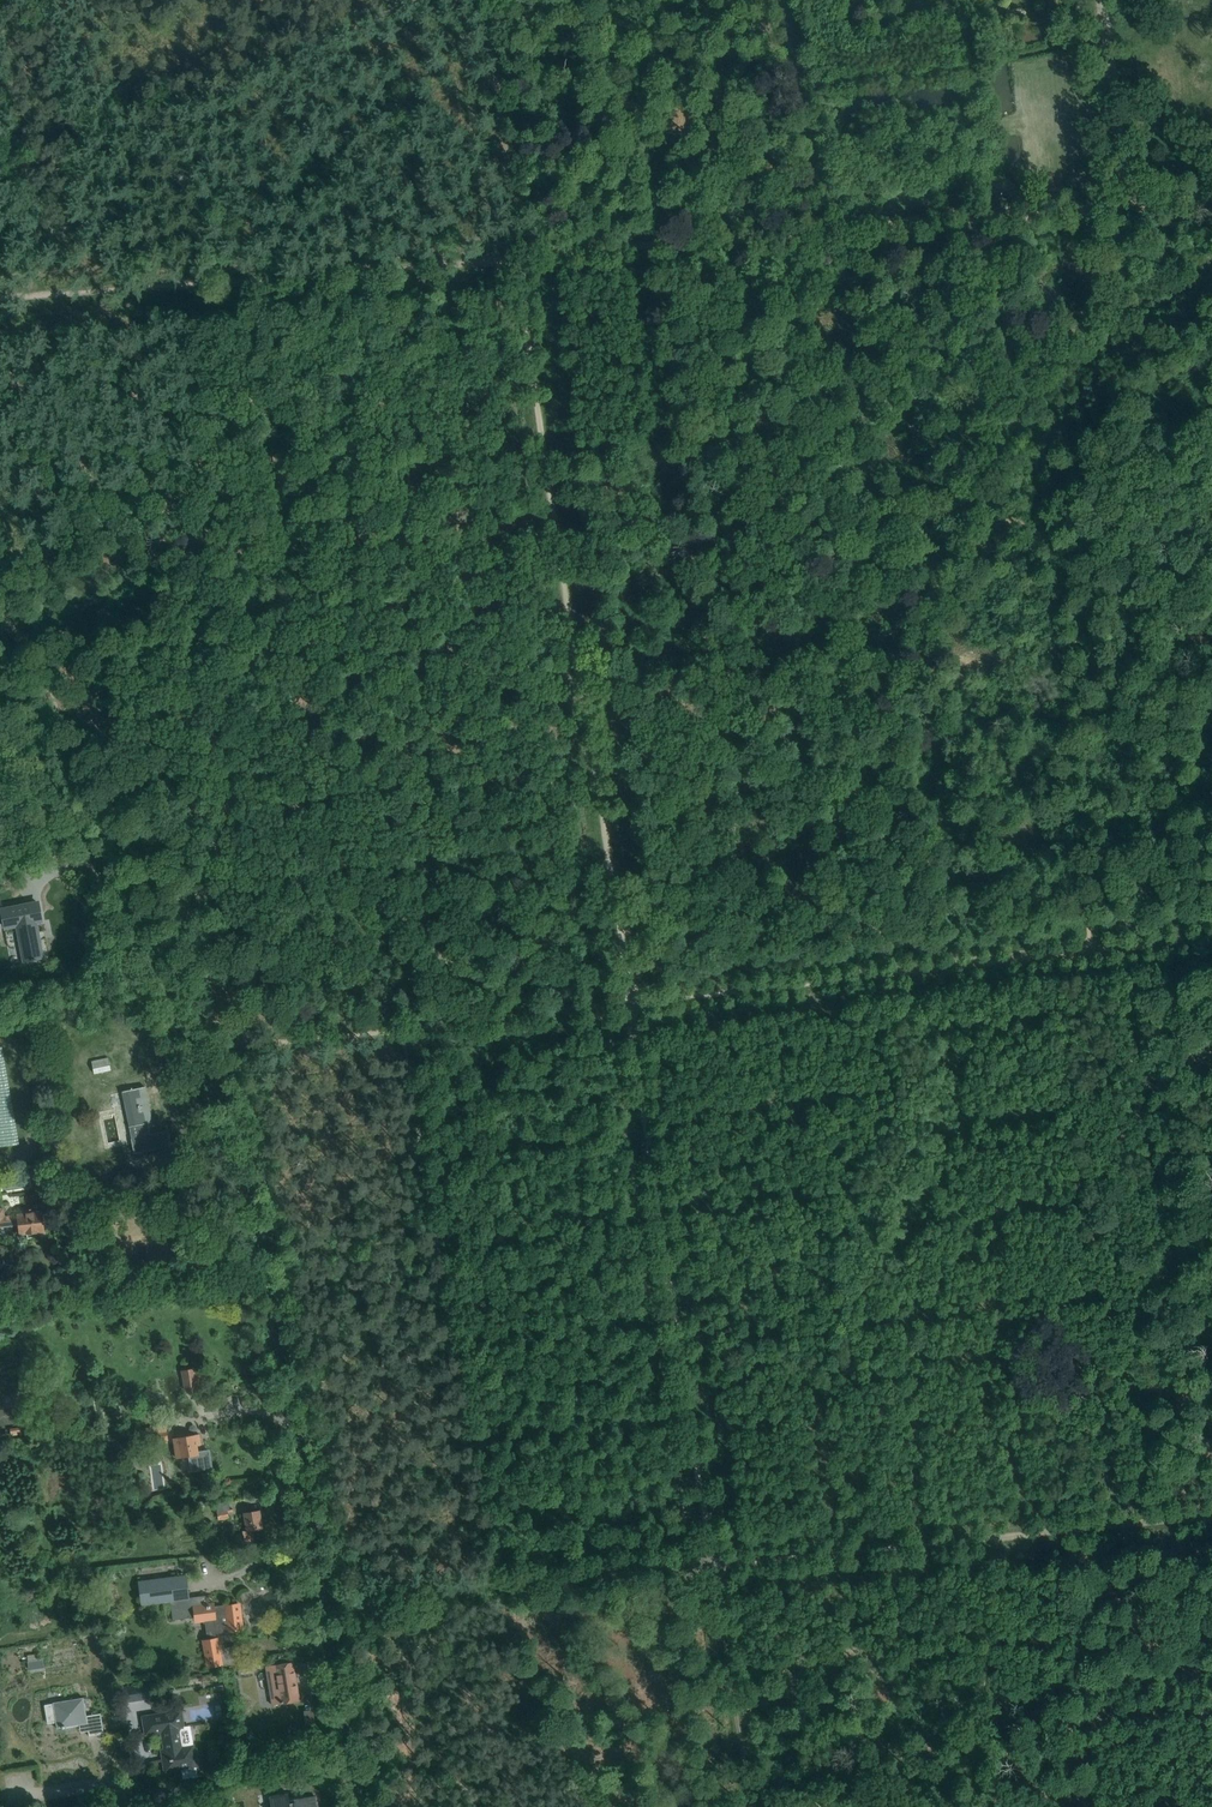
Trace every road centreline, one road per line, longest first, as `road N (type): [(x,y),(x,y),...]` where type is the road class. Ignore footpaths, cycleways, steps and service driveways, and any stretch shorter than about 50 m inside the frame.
road 1 (unclassified): [(351,1806),(263,1268),(231,1126),(0,694)]
road 2 (track): [(627,1005),(507,258)]
road 3 (track): [(713,1563),(627,1005)]
road 4 (track): [(491,1584),(398,1030)]
road 5 (track): [(0,301),(507,258)]
road 6 (track): [(1094,956),(627,1005)]
road 7 (track): [(192,1056),(627,1005)]
road 8 (track): [(507,258),(841,236)]
road 9 (track): [(713,1563),(418,1592)]
road 10 (track): [(1007,1540),(713,1563)]
road 11 (track): [(841,236),(1124,216)]
road 12 (track): [(0,1300),(263,1268)]
road 13 (track): [(749,1806),(713,1563)]
road 14 (unclassified): [(1124,216),(1100,0)]
road 15 (track): [(1211,1520),(1007,1540)]
road 16 (unclassified): [(124,1806),(103,1784),(0,1800)]

